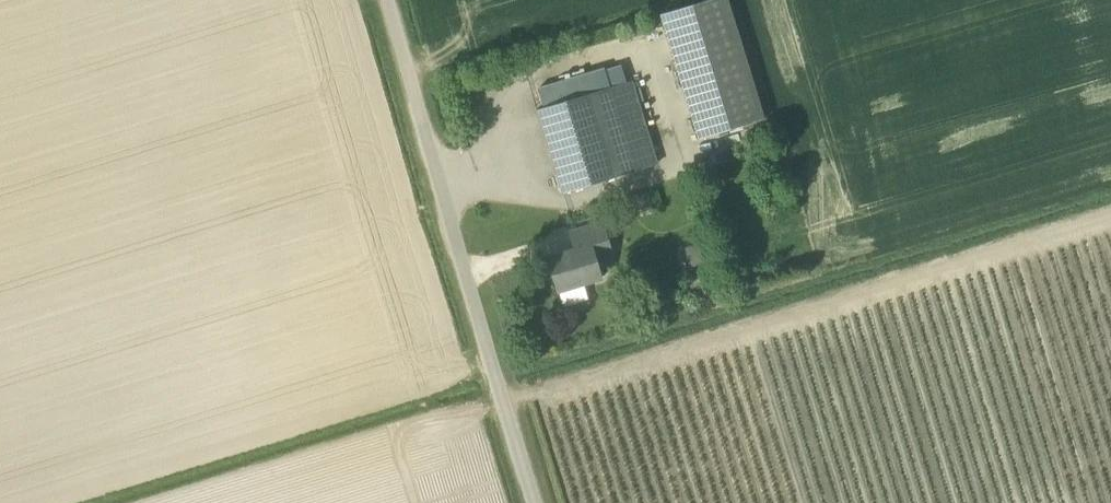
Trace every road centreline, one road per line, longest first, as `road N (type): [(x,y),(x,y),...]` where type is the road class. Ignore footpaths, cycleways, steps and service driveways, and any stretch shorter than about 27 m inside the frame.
road 1 (unclassified): [(535,502),(437,172)]
road 2 (track): [(437,172),(387,0)]

